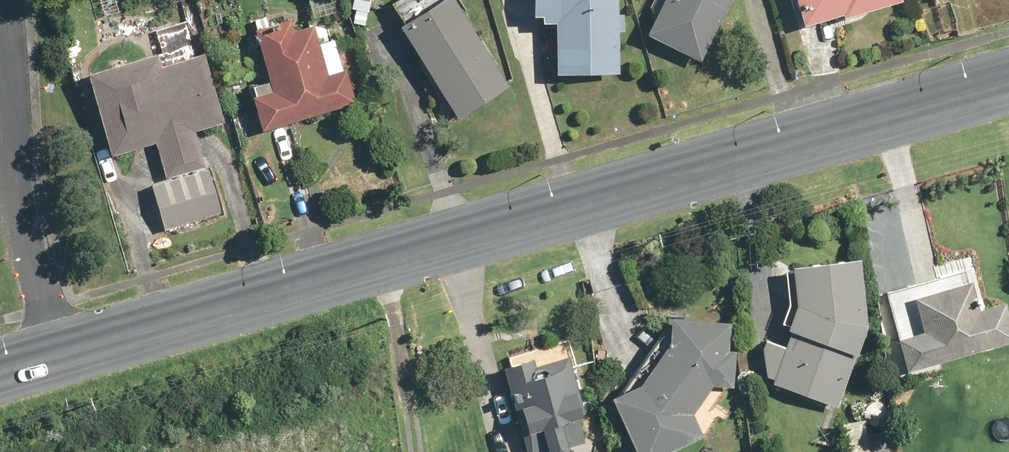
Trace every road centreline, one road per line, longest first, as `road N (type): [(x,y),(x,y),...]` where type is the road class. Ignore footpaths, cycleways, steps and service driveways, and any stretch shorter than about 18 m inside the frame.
road 1 (tertiary): [(56,354),(1008,83)]
road 2 (residential): [(0,28),(26,246),(56,354)]

